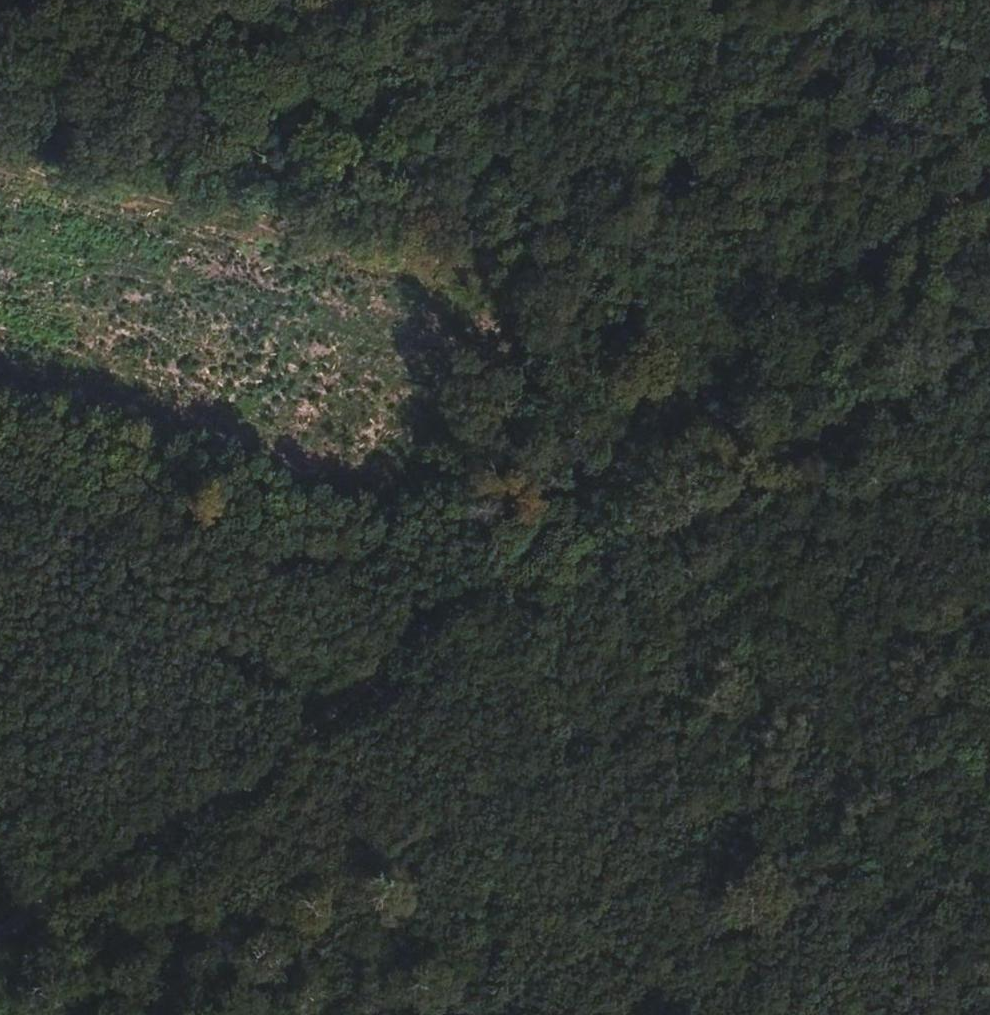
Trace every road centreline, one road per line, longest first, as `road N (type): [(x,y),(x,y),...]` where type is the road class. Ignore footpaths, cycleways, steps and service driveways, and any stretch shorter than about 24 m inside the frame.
road 1 (track): [(0,926),(989,332)]
road 2 (track): [(380,0),(774,1014)]
road 3 (track): [(171,823),(989,166)]

